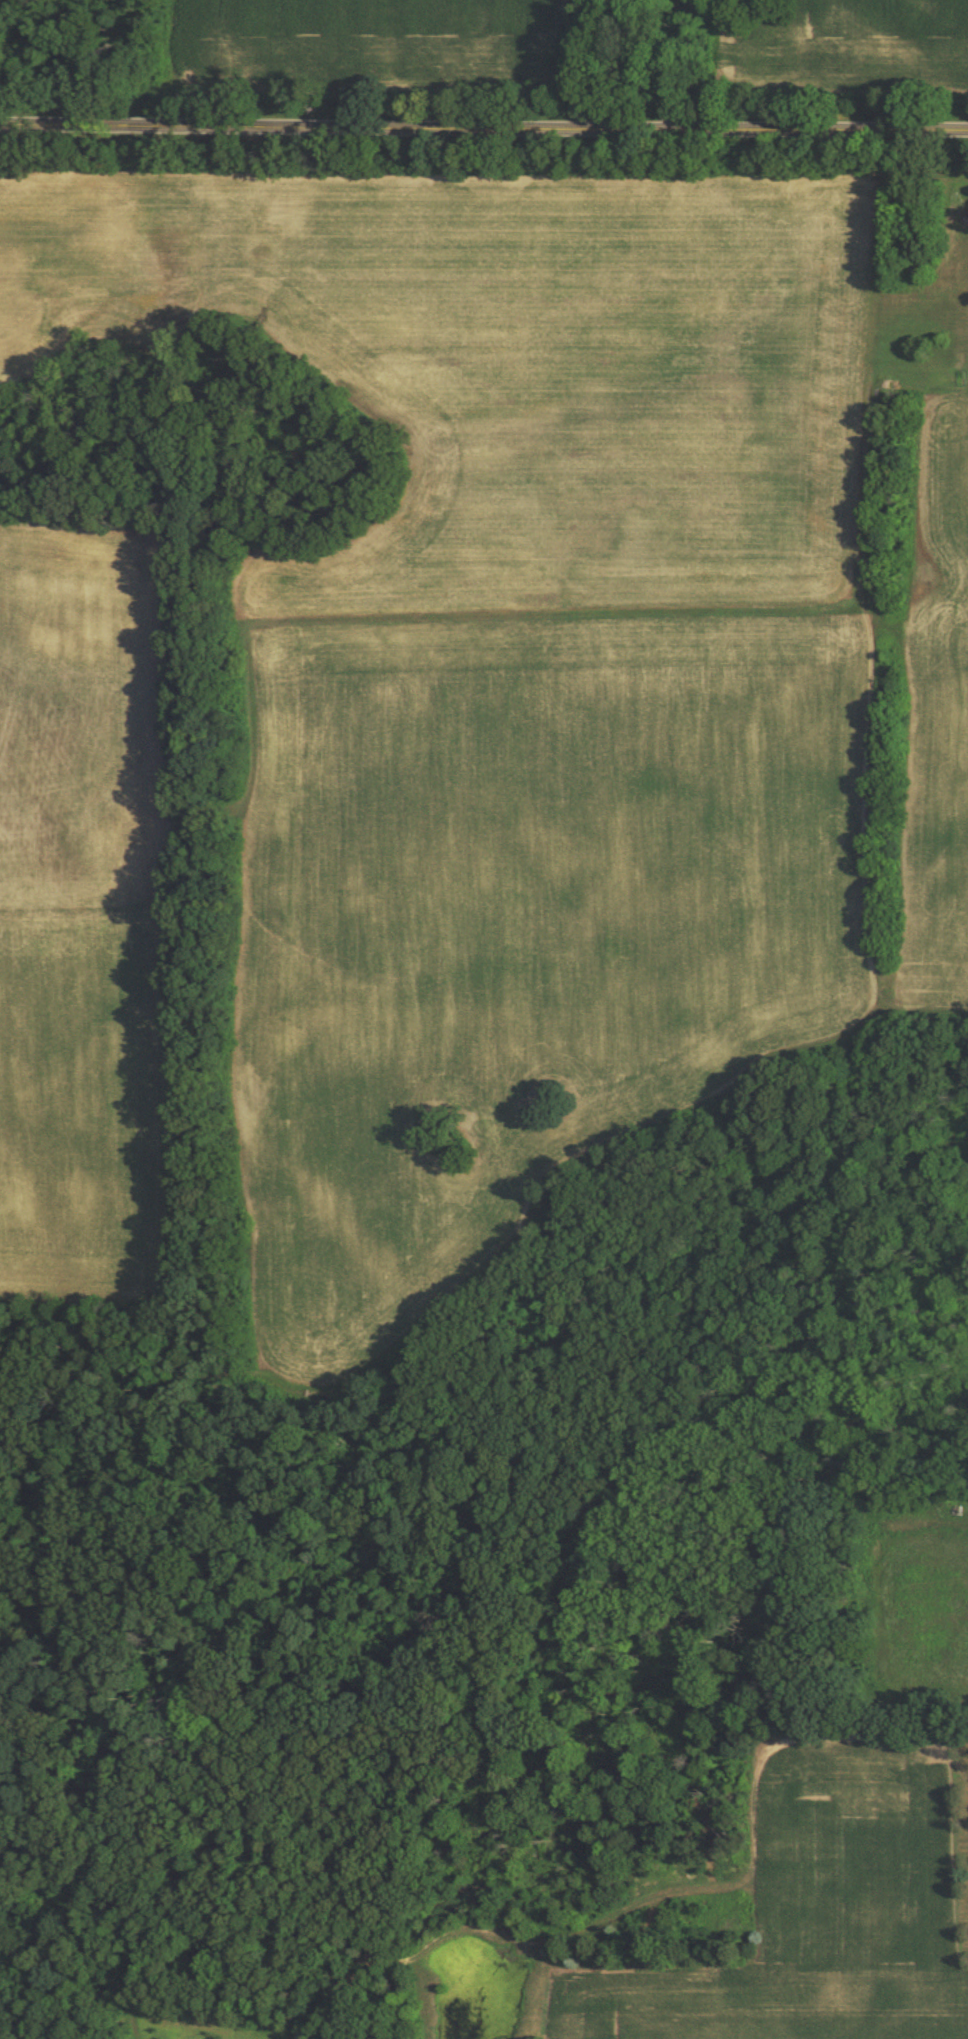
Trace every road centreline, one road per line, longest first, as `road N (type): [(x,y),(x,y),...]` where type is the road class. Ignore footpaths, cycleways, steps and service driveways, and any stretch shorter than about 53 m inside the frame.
road 1 (tertiary): [(967,130),(0,119)]

